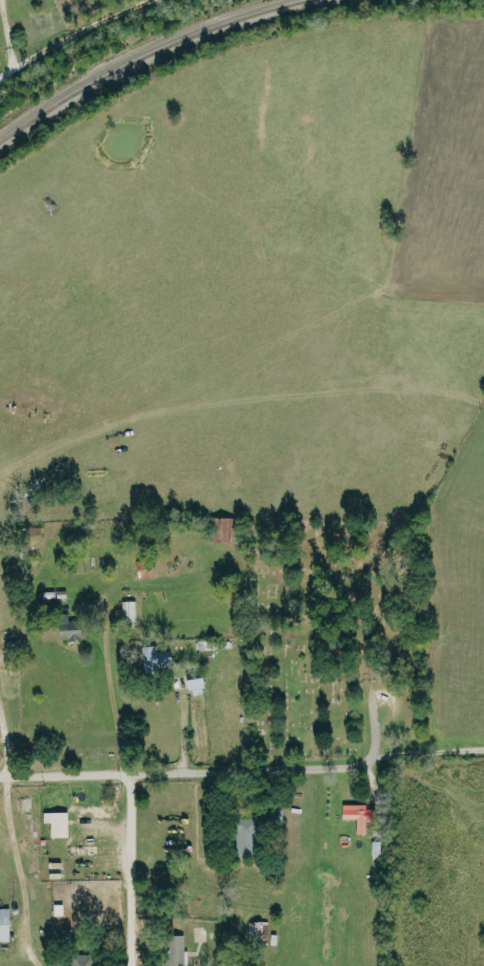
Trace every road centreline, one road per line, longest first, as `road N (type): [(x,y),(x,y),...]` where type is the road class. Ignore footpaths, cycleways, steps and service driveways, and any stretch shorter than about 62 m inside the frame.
road 1 (residential): [(0,778),(342,767),(423,749),(483,748)]
road 2 (residential): [(127,965),(126,774)]

